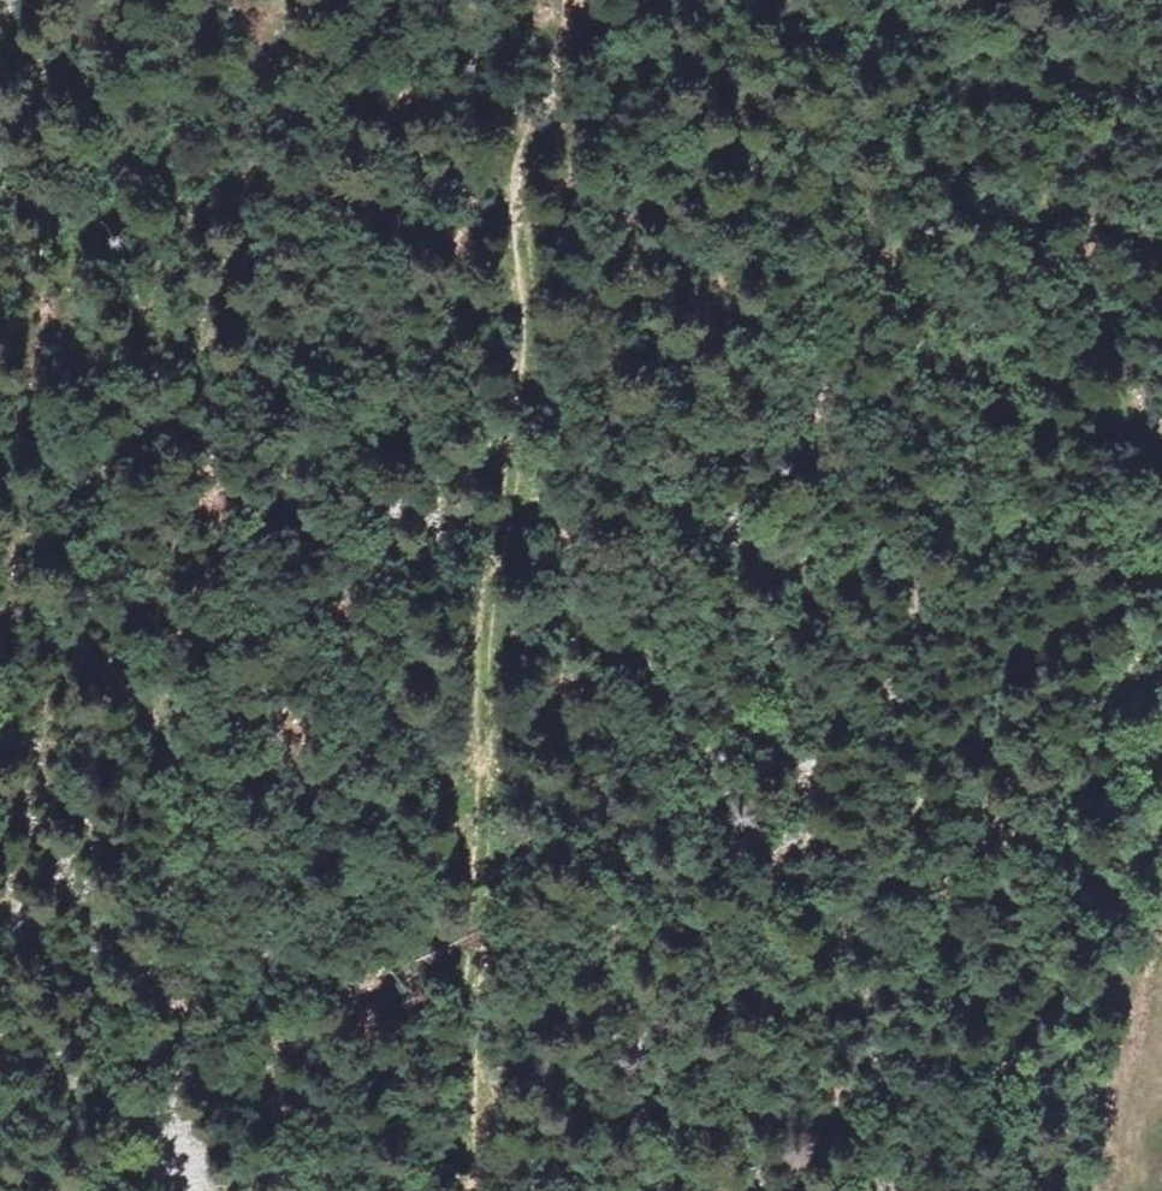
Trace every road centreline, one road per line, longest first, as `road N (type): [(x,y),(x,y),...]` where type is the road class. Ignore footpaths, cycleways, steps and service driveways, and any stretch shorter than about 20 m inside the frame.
road 1 (track): [(581,0),(581,20),(519,218),(539,368),(527,524),(487,677),(478,875),(486,1190)]

